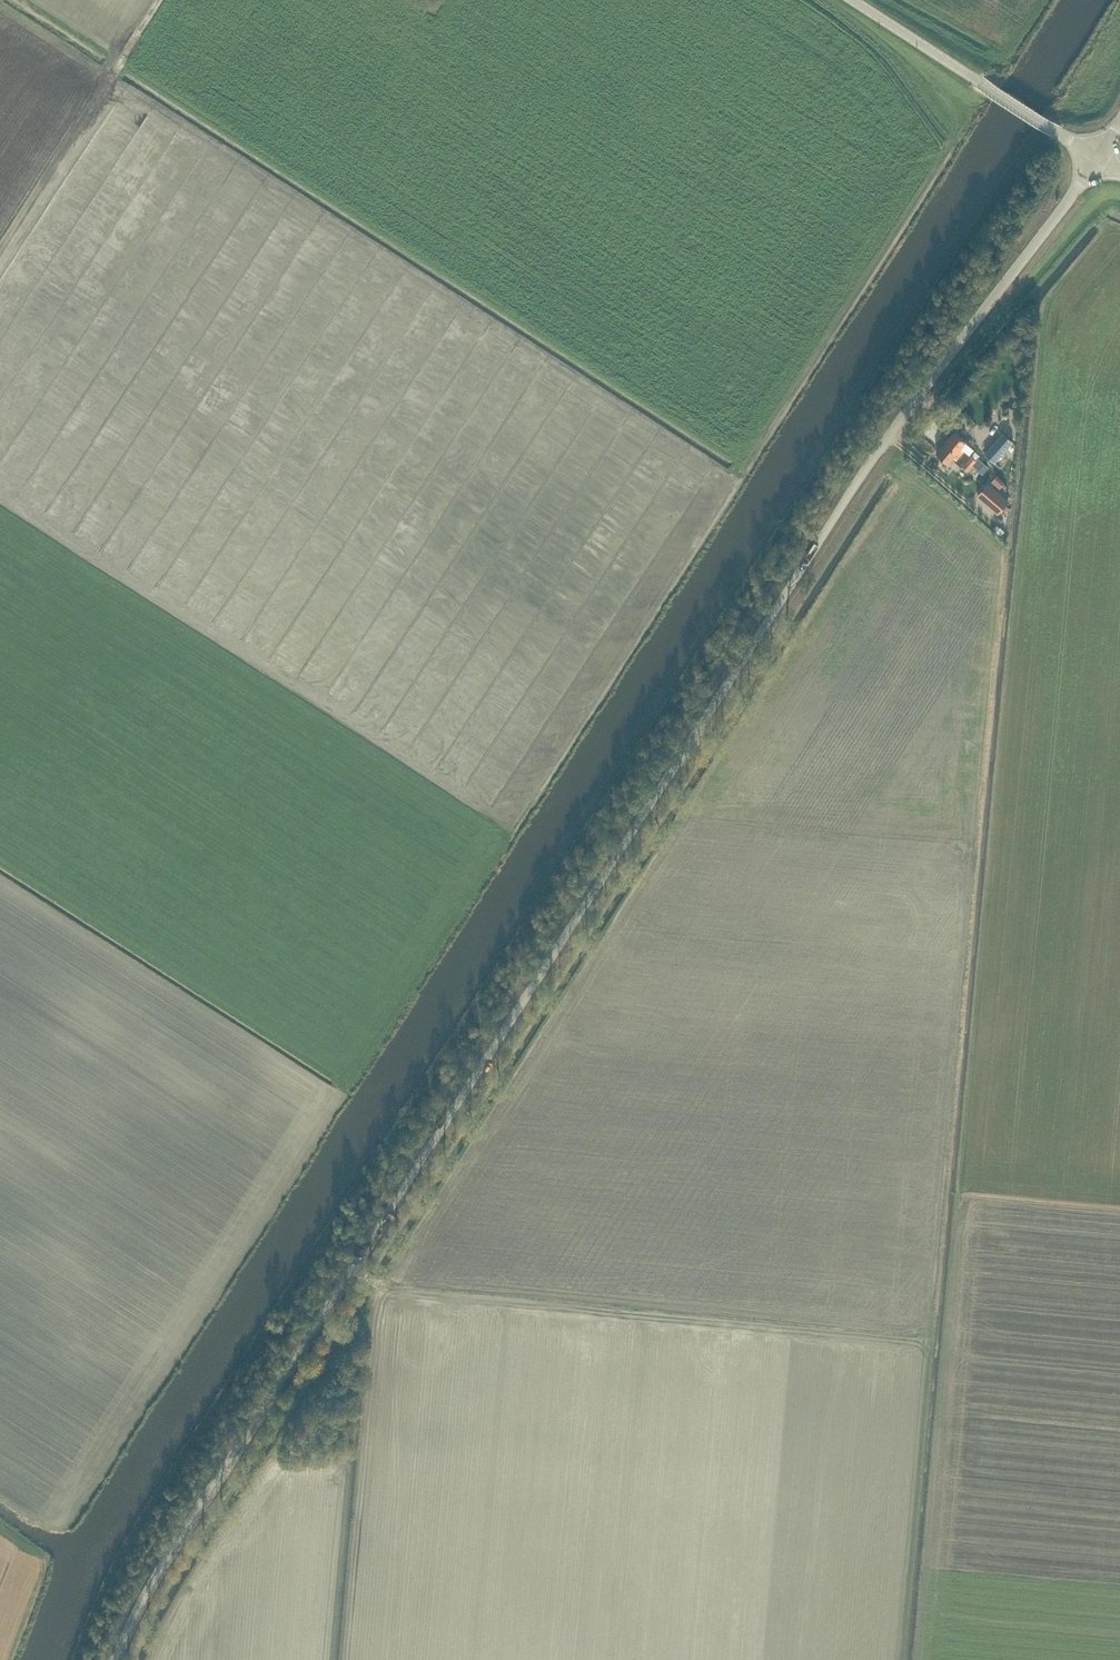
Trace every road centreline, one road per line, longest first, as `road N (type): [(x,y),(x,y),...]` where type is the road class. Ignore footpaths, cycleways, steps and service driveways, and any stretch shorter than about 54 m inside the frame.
road 1 (unclassified): [(118,1659),(202,1501),(607,858),(874,458),(1099,162)]
road 2 (unclassified): [(1099,162),(852,0)]

